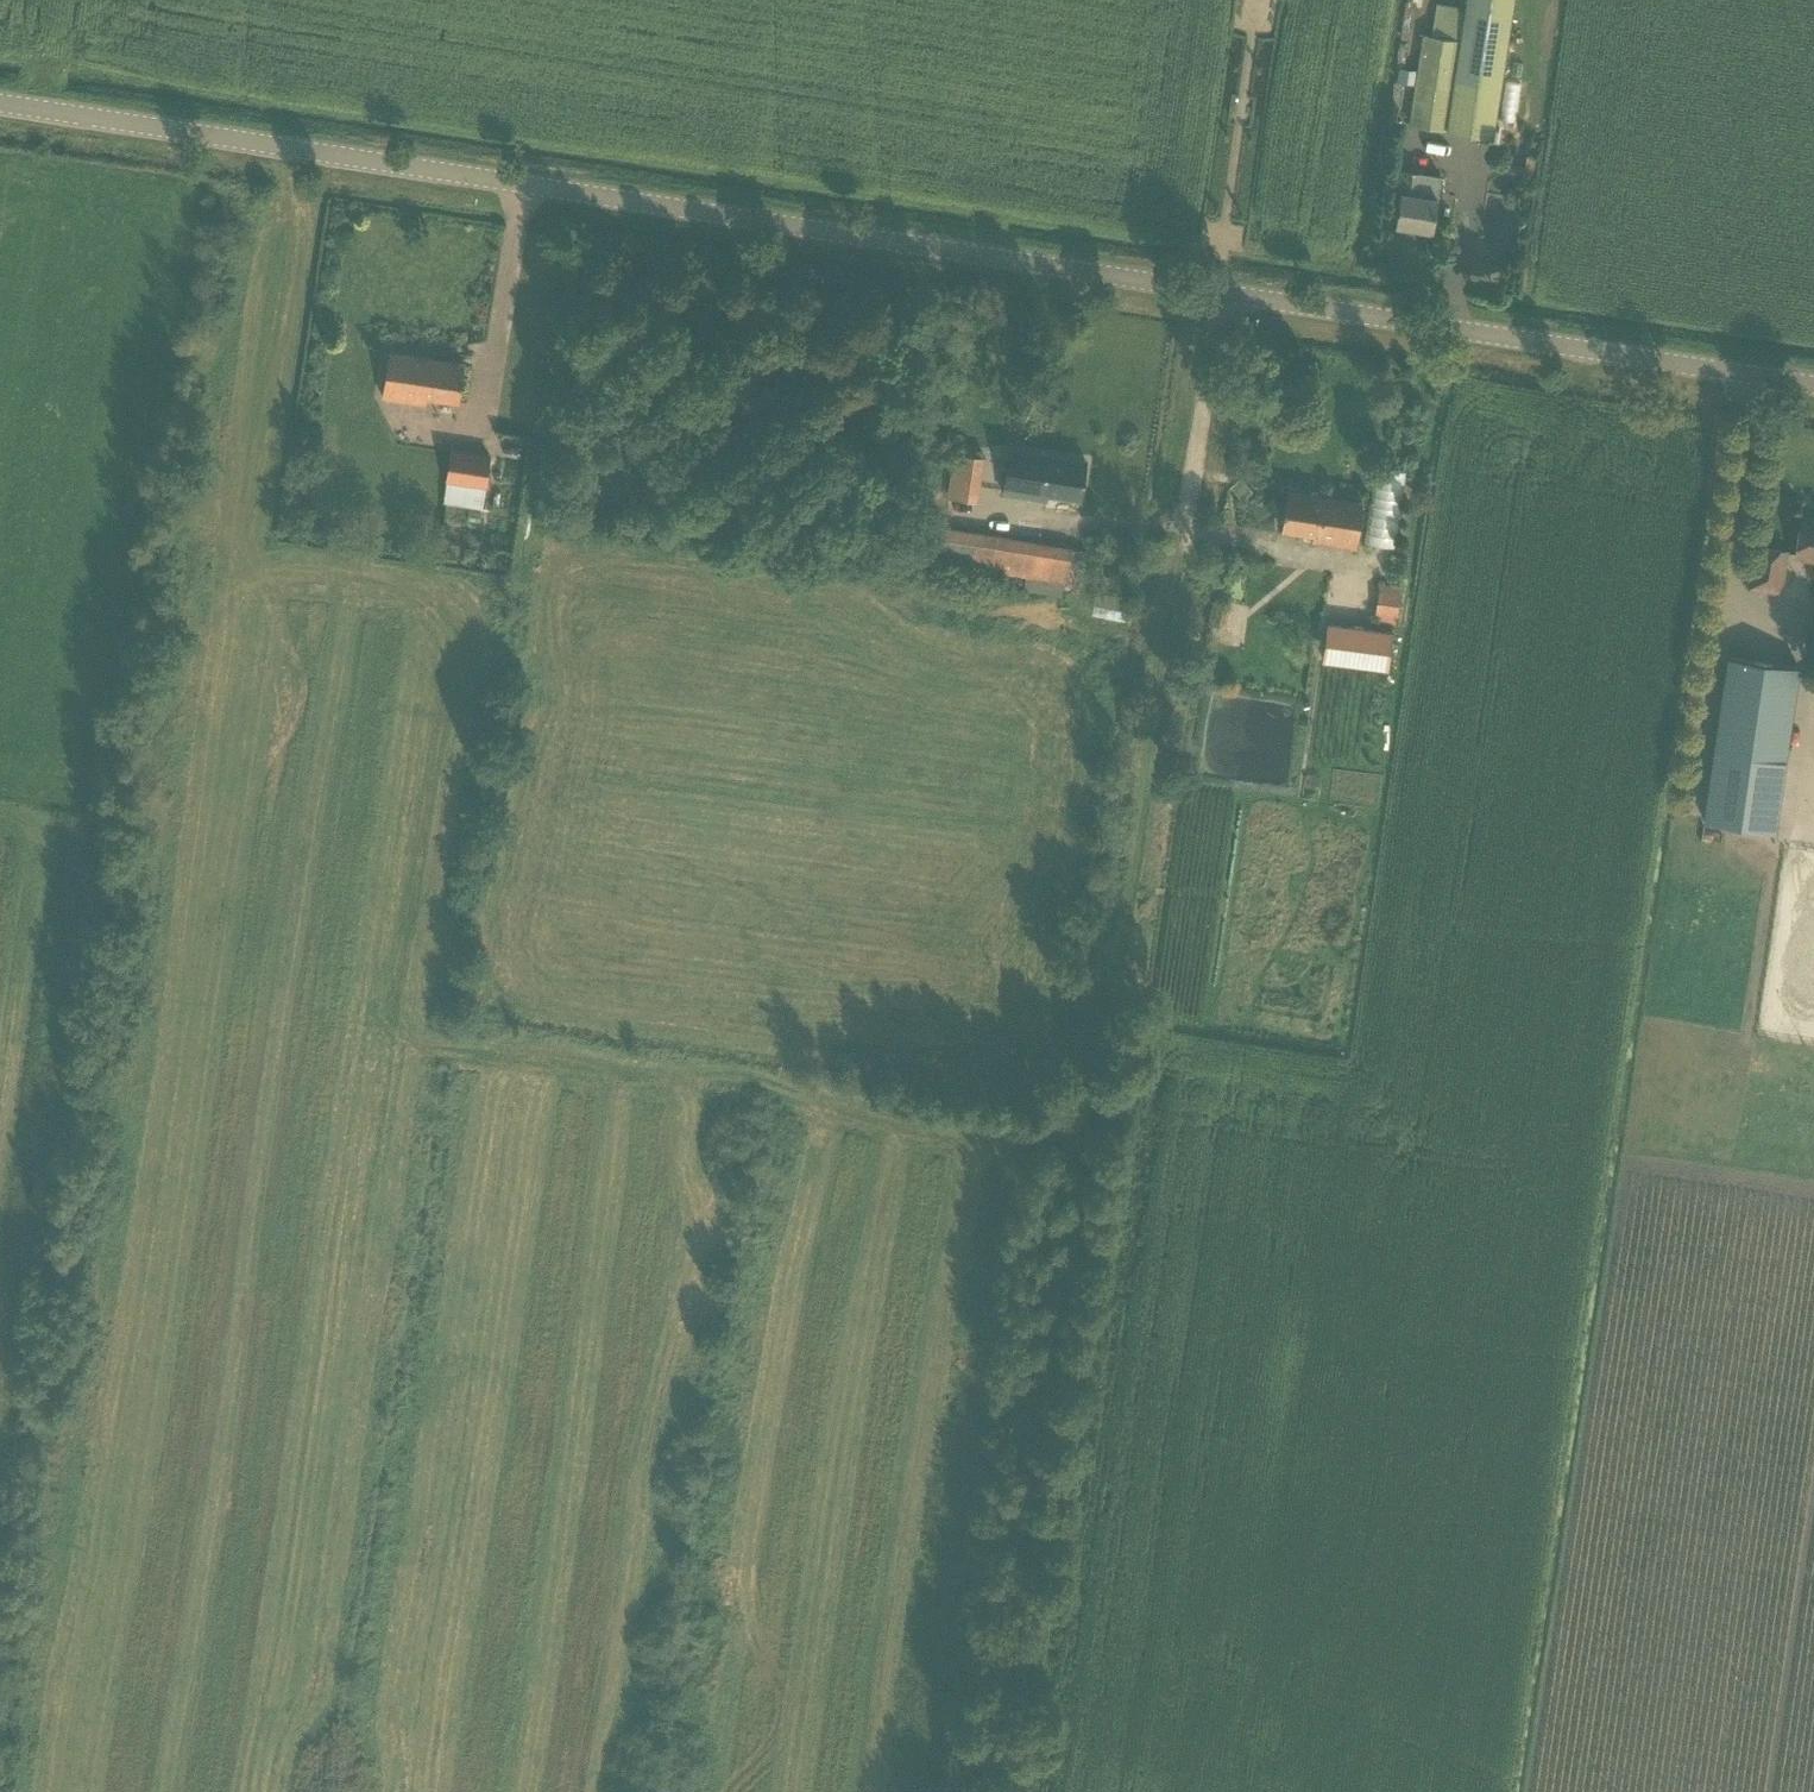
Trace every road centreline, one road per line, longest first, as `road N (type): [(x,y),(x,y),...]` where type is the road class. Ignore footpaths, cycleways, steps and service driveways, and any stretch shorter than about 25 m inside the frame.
road 1 (tertiary): [(1813,384),(0,102)]

